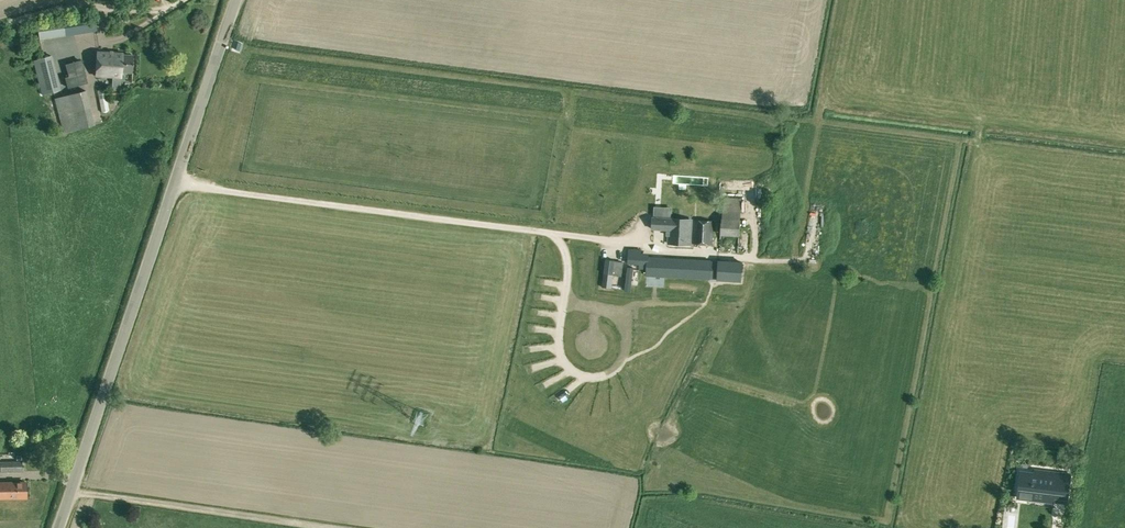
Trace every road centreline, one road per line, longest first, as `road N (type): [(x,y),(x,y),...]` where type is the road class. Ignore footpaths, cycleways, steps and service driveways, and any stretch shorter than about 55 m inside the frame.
road 1 (unclassified): [(58,527),(235,0)]

